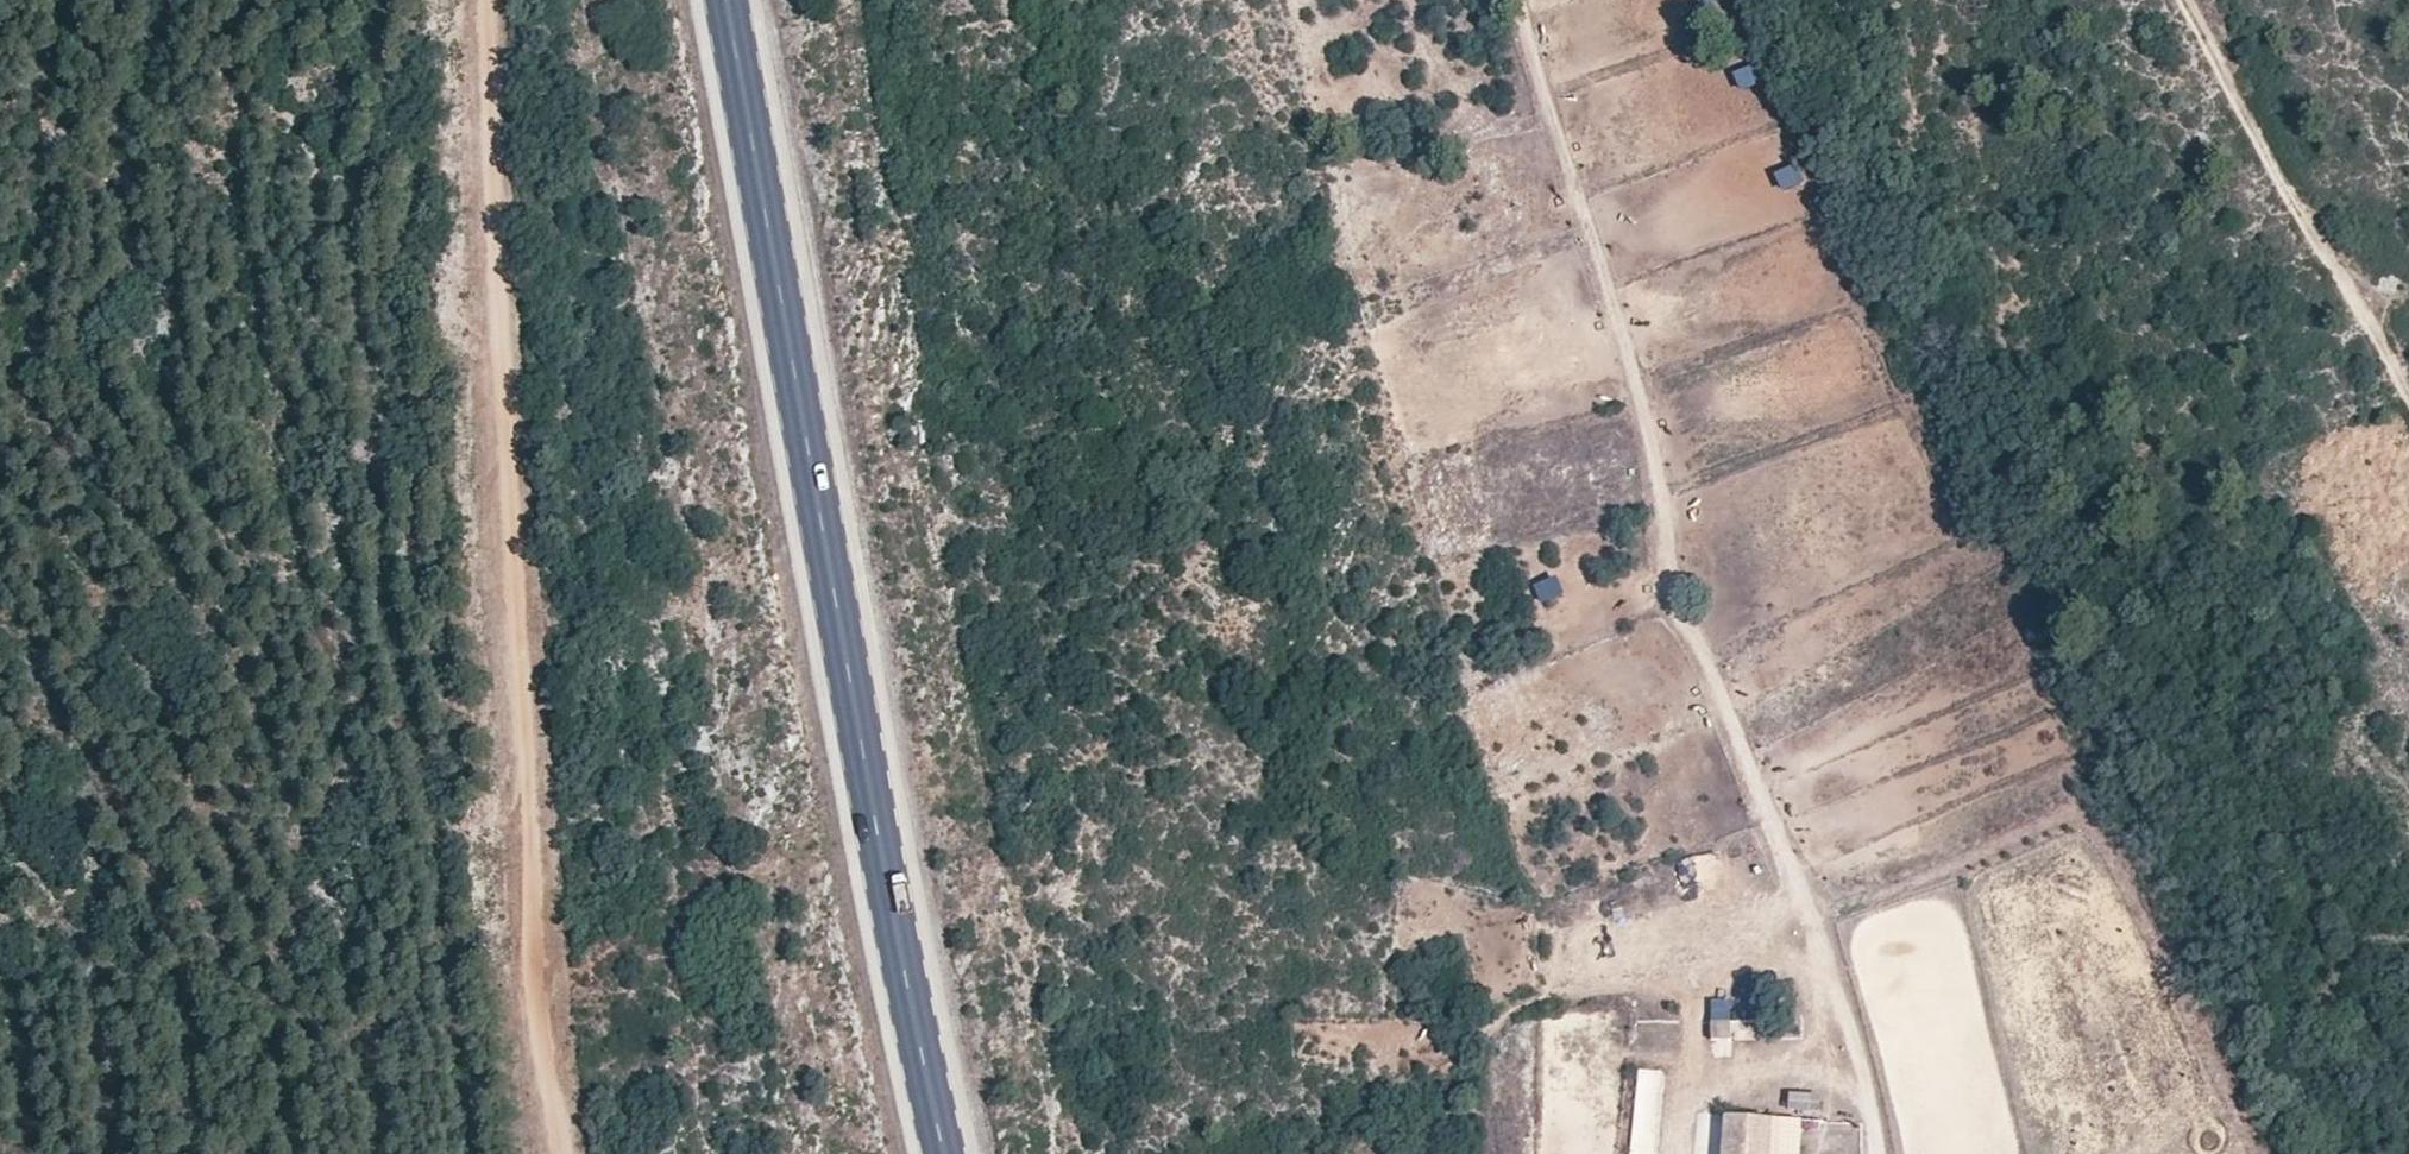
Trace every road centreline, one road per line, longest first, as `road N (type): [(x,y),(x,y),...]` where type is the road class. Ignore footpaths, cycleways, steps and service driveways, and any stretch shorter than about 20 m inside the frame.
road 1 (track): [(1521,0),(1633,374),(1670,609),(1835,996),(1874,1153)]
road 2 (primary): [(944,1153),(888,899),(724,0)]
road 3 (track): [(561,1153),(504,510),(483,0)]
road 4 (track): [(2408,415),(2180,0)]

